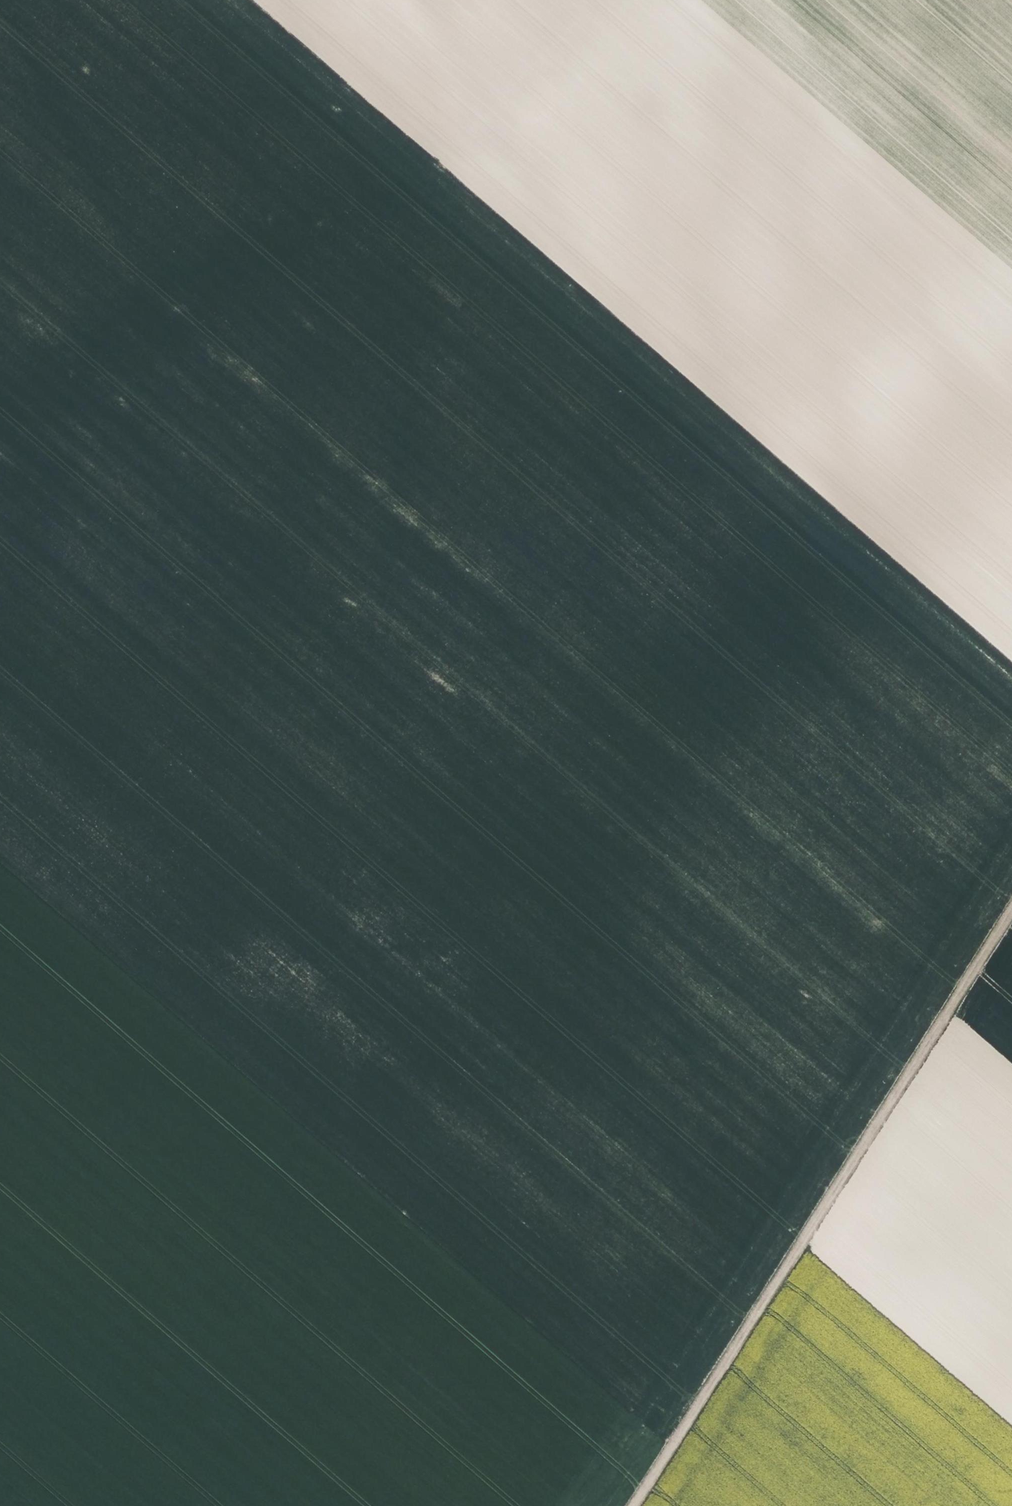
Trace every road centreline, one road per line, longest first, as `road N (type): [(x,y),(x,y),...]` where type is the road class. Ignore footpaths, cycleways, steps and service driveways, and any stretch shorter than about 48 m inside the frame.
road 1 (track): [(1011,907),(628,1505)]

